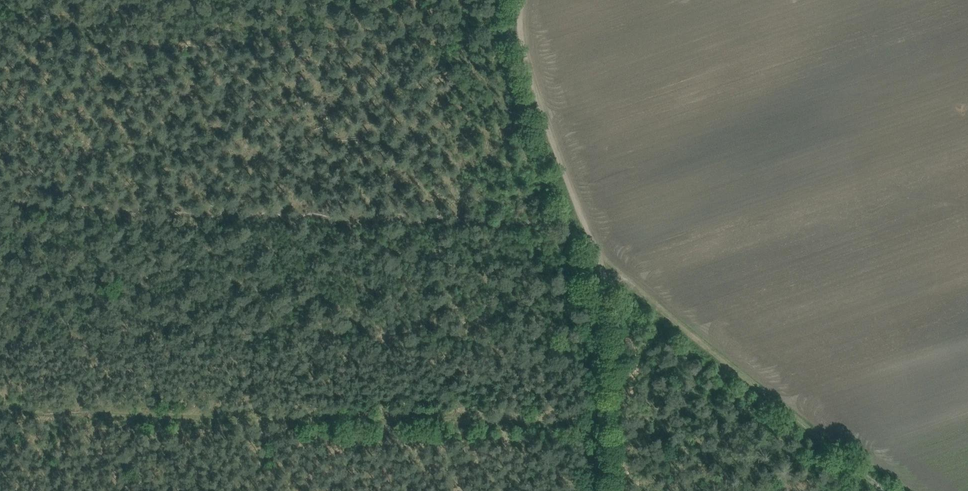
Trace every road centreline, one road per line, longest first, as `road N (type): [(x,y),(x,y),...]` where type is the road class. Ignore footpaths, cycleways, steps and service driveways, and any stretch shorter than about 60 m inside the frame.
road 1 (track): [(602,421),(23,413)]
road 2 (track): [(0,41),(521,43)]
road 3 (track): [(600,261),(889,490)]
road 4 (track): [(584,229),(521,43)]
road 5 (track): [(602,421),(600,261)]

